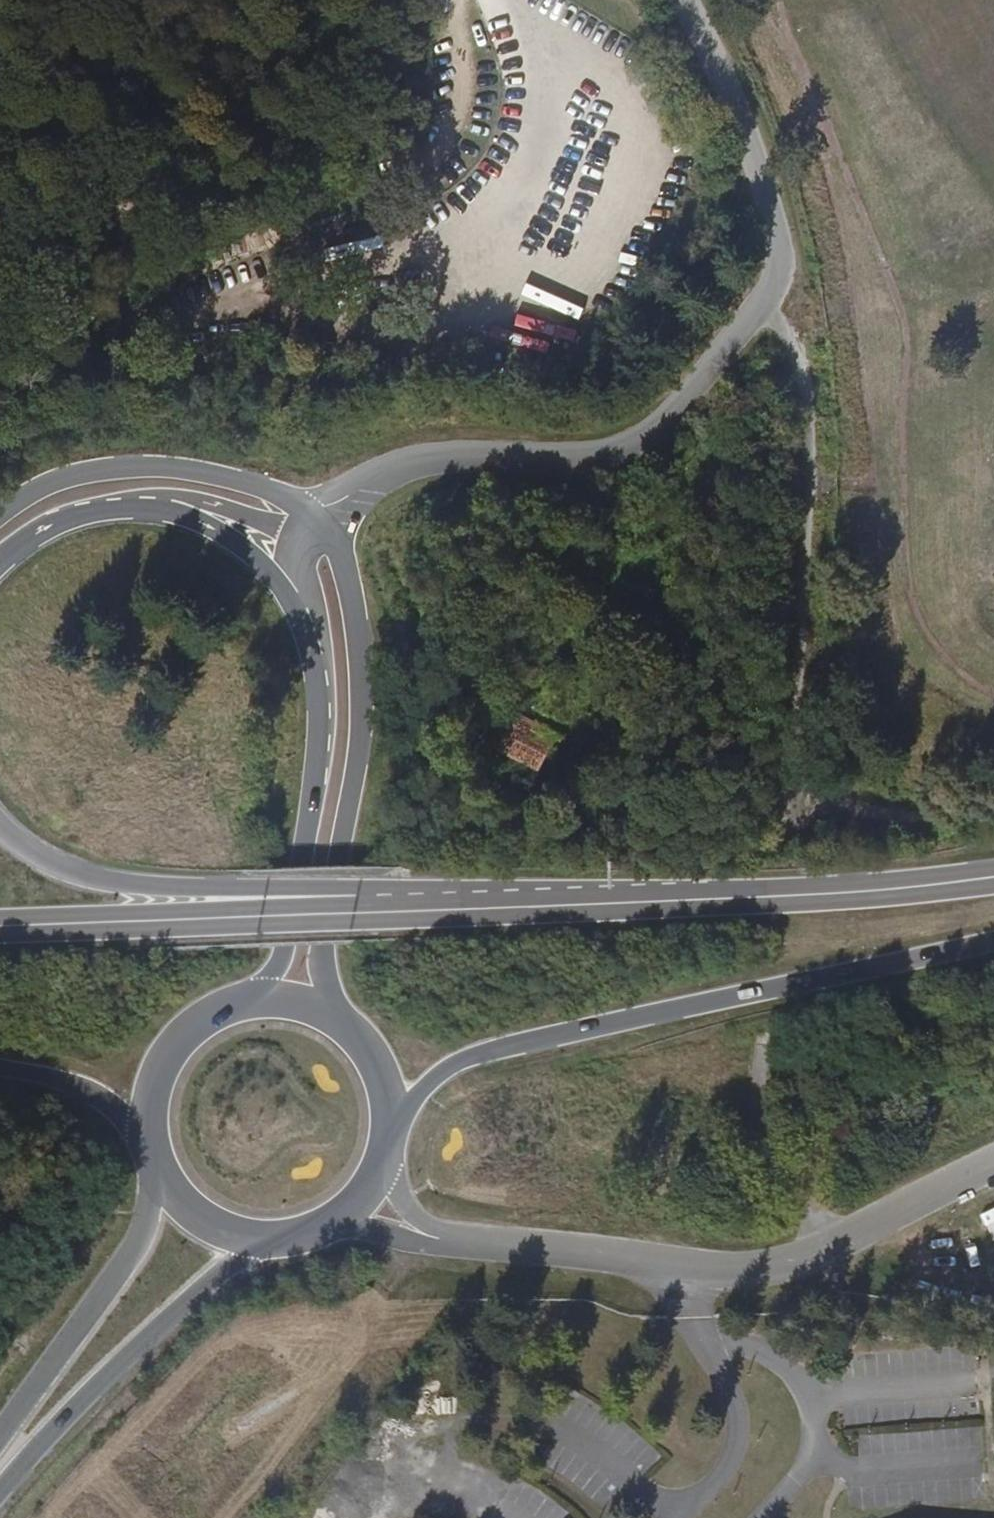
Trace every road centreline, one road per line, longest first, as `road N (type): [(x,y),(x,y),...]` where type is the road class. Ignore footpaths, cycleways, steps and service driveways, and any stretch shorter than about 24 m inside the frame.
road 1 (track): [(769,297),(806,387),(808,442),(788,826),(755,1095),(762,1141),(821,1254)]
road 2 (unclassified): [(316,521),(377,475),(410,462),(483,454),(583,459),(642,443),(705,382),(769,297),(782,252),(755,137),(688,0)]
road 3 (primary): [(389,1140),(435,1077),(491,1047),(993,941)]
road 4 (primary): [(636,901),(148,885),(65,868),(0,826)]
road 5 (secondary): [(0,926),(636,901)]
road 6 (unclassified): [(428,1232),(704,1267),(821,1254),(993,1163)]
road 7 (secondary): [(345,1025),(321,950),(361,726),(361,654),(341,561),(316,521)]
road 8 (primary): [(262,566),(287,598),(310,661),(314,777),(280,954),(255,985),(224,1005)]
road 9 (primary): [(0,1490),(161,1323),(239,1262),(284,1241)]
road 10 (primary): [(636,901),(993,878)]
road 11 (secondary): [(316,521),(225,477),(132,467),(63,477),(0,511)]
road 12 (primary): [(156,1170),(137,1246),(0,1444)]
road 13 (primary): [(0,562),(68,519),(137,510),(205,525),(262,566)]
road 14 (track): [(788,826),(841,810),(932,819),(993,803)]
road 15 (primary): [(224,1005),(187,1027),(154,1073),(145,1114),(151,1157)]
road 16 (primary): [(0,1067),(100,1097),(151,1157)]
road 17 (primary): [(156,1170),(202,1223),(241,1240),(284,1241)]
road 18 (primary): [(389,1140),(380,1070),(345,1025)]
road 19 (primary): [(345,1025),(294,1000),(224,1005)]

